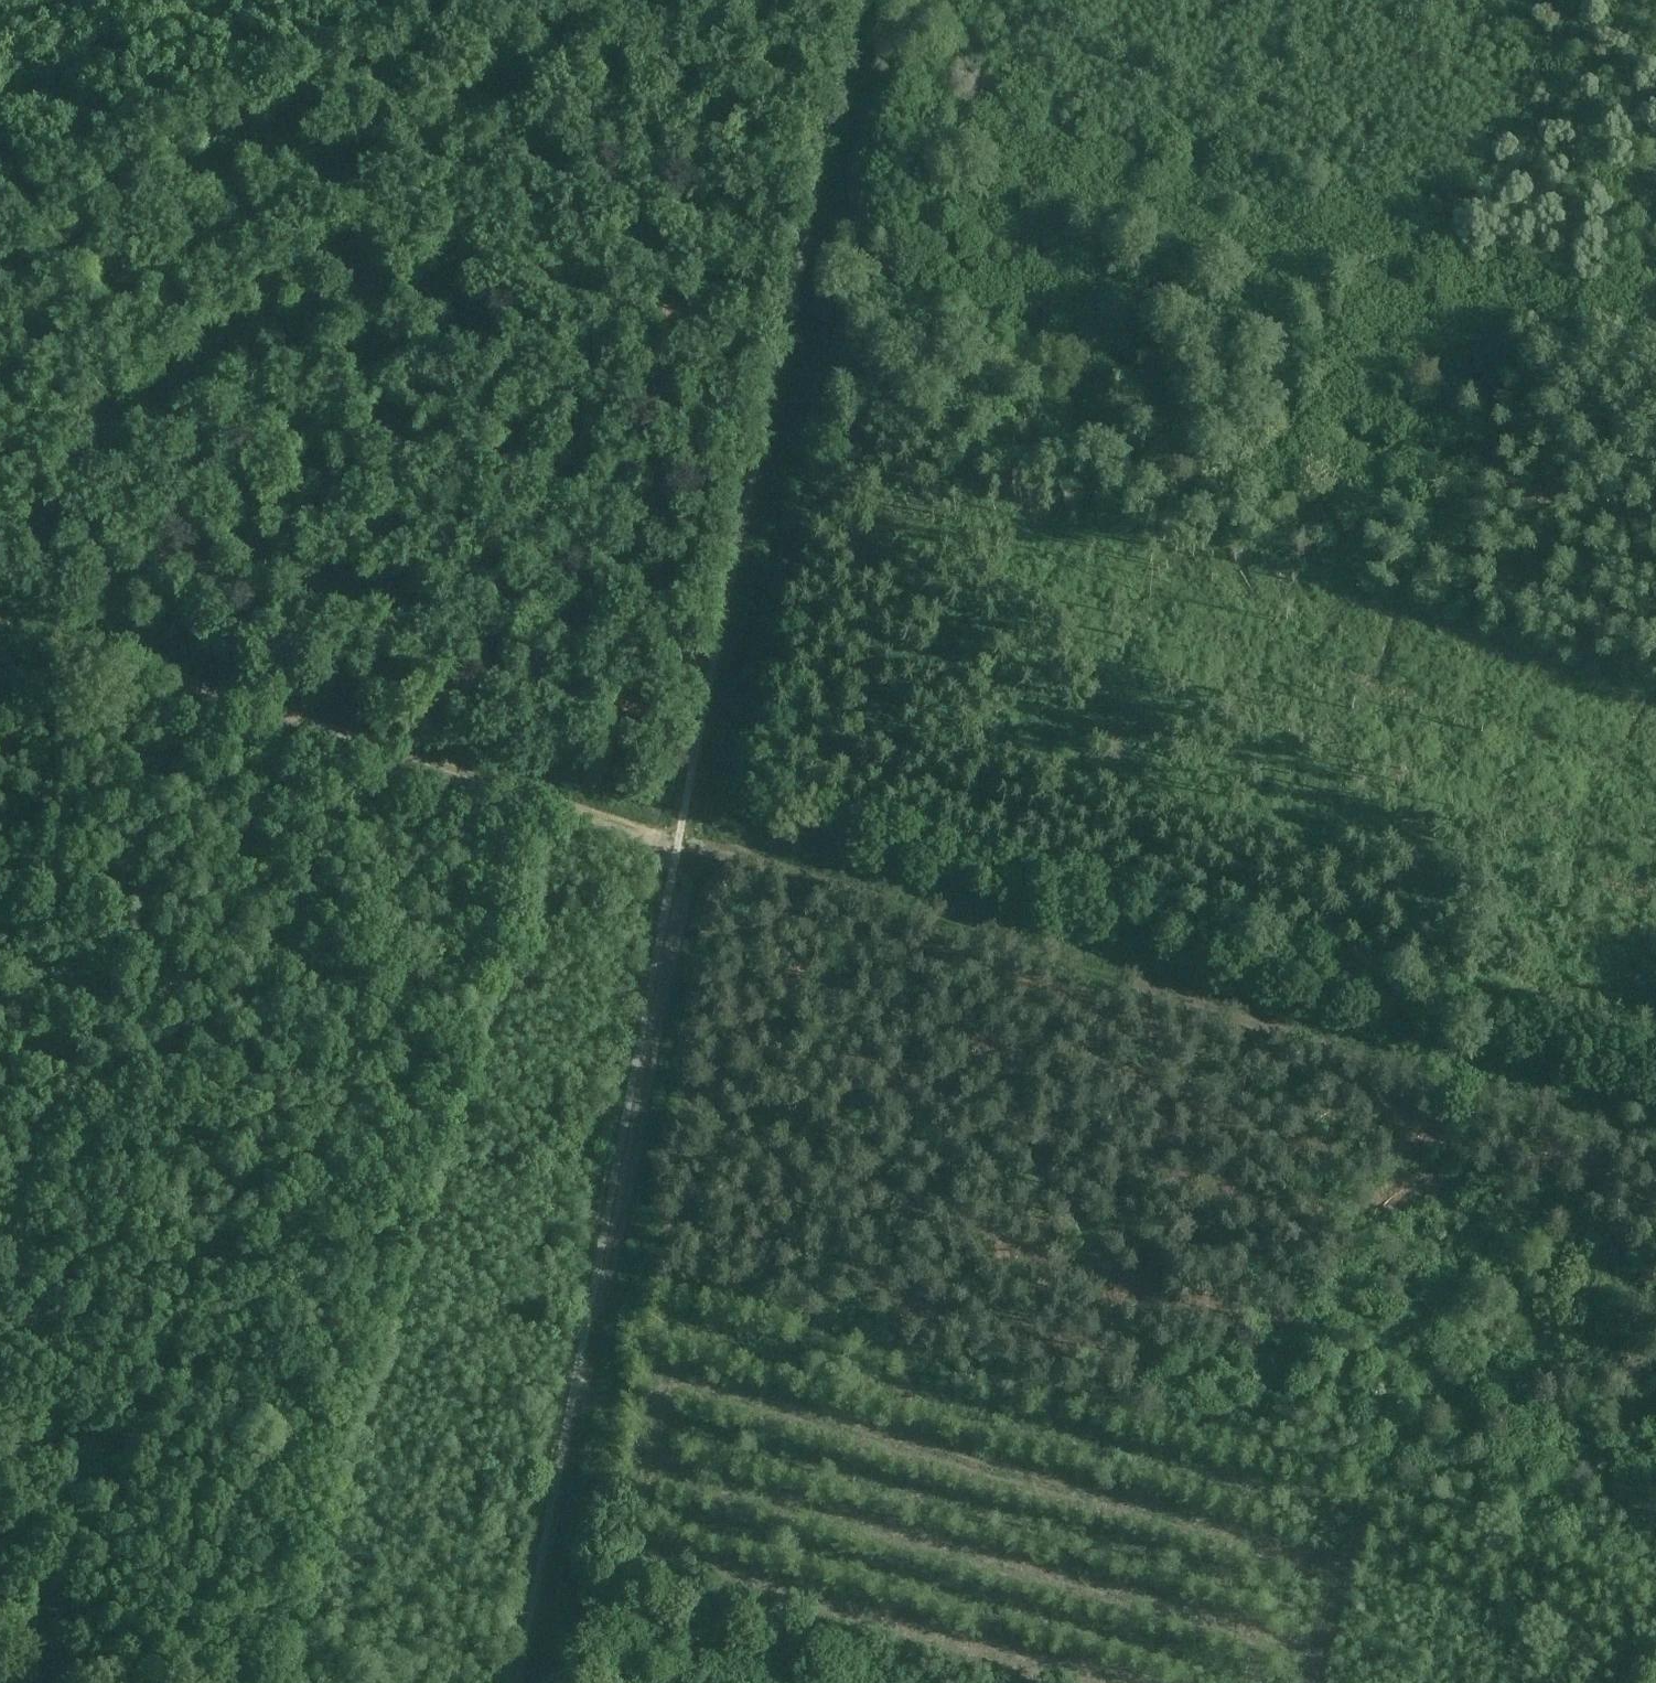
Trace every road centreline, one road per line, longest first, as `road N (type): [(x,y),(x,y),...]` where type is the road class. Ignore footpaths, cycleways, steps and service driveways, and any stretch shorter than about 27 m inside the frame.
road 1 (track): [(0,624),(679,839)]

